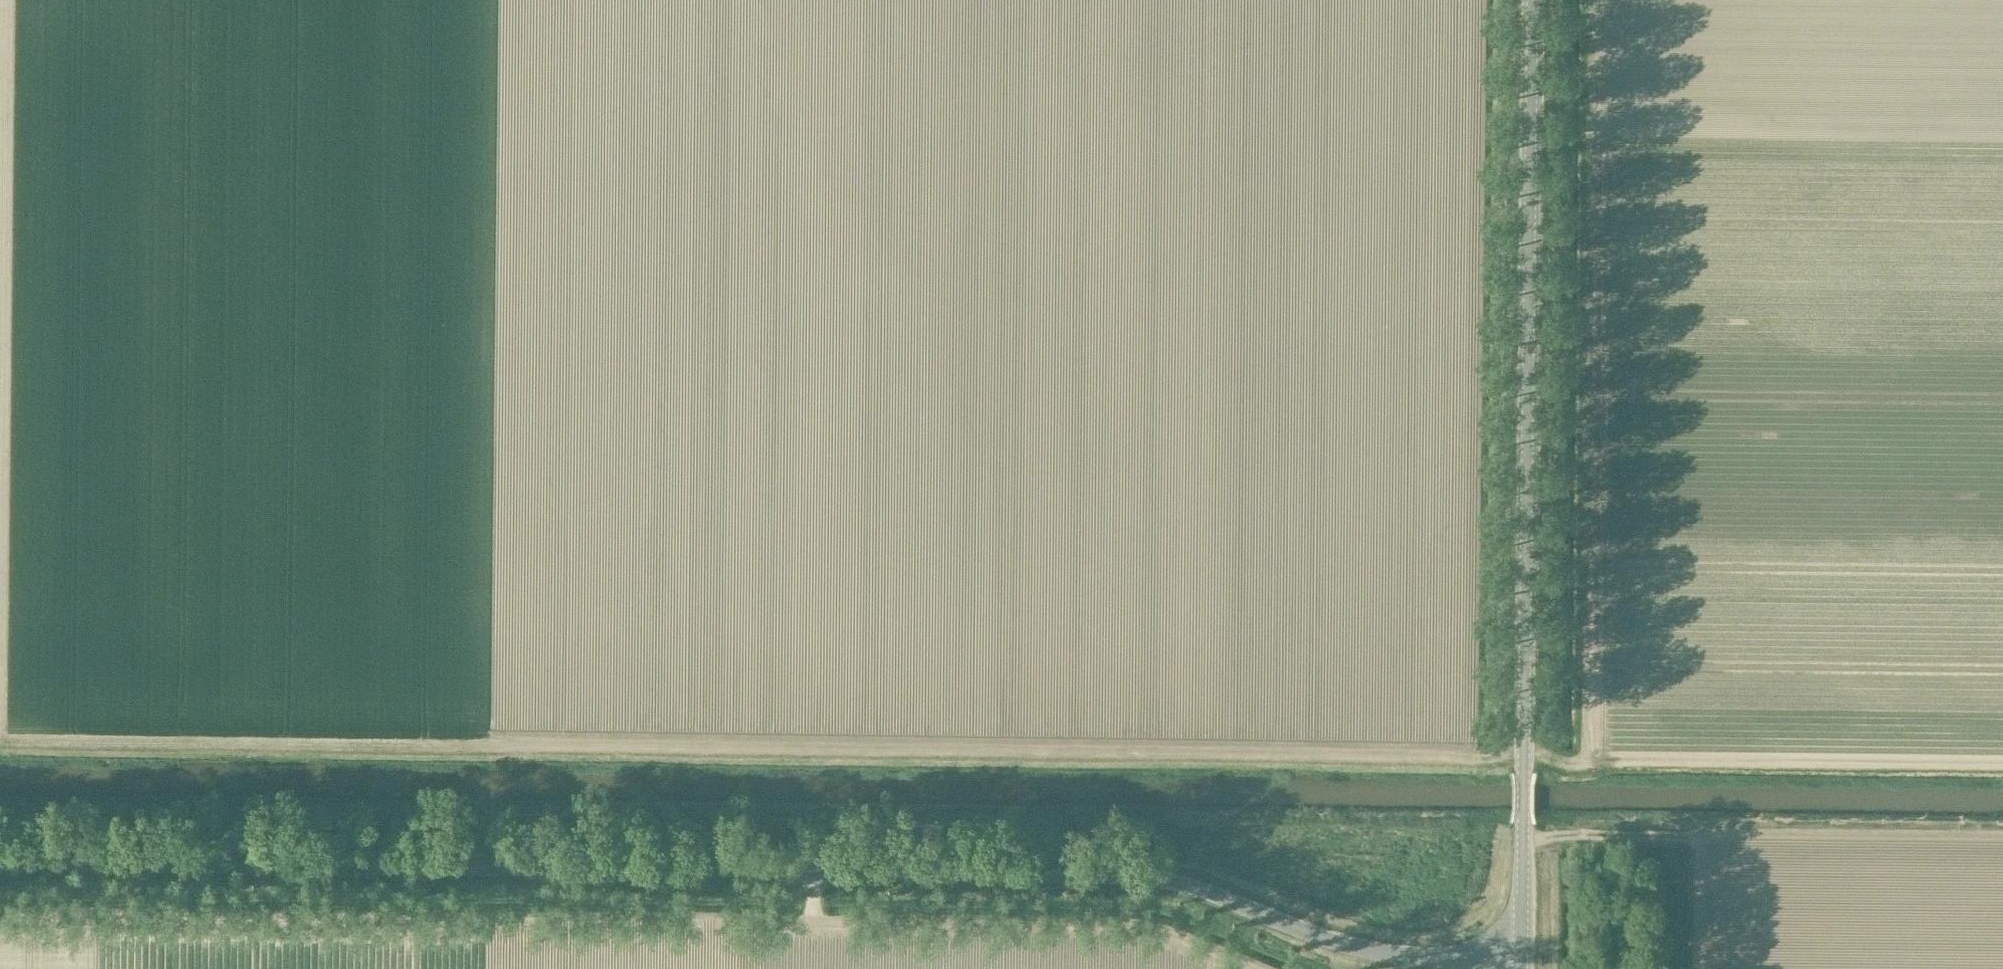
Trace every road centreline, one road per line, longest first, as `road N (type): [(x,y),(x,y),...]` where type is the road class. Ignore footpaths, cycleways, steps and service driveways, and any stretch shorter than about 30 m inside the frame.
road 1 (unclassified): [(1520,959),(1360,950),(1143,877),(0,864)]
road 2 (unclassified): [(1520,959),(1533,0)]
road 3 (track): [(1522,841),(1699,837)]

